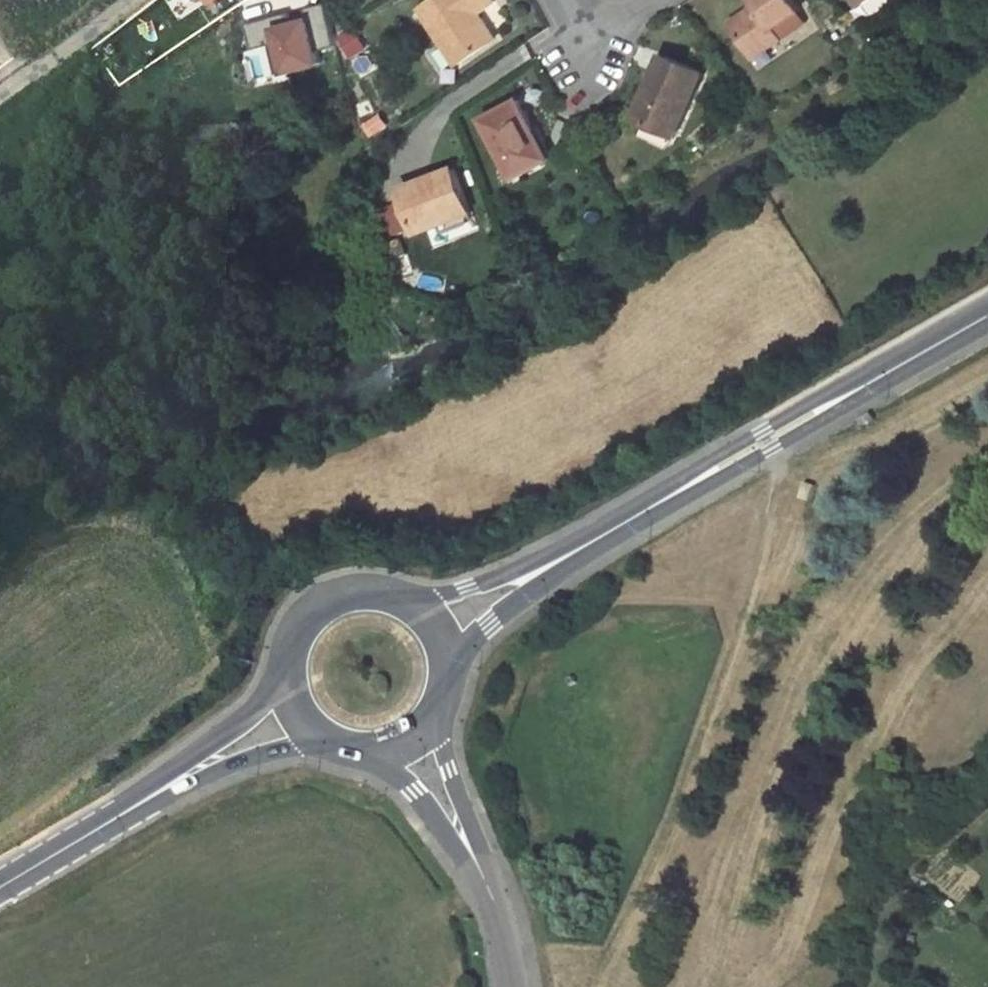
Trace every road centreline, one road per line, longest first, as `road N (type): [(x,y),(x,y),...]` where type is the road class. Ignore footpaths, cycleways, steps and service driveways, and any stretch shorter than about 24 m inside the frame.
road 1 (secondary): [(622,525),(987,316)]
road 2 (secondary): [(452,661),(521,598),(622,525)]
road 3 (secondary): [(622,525),(421,607)]
road 4 (secondary): [(284,680),(244,723),(132,810)]
road 5 (secondary): [(132,810),(241,759),(316,739)]
road 6 (secondary): [(421,607),(369,588),(342,593),(297,626),(284,680)]
road 7 (unclassified): [(490,885),(450,772),(441,715)]
road 8 (unclassified): [(380,756),(418,791),(490,885)]
road 9 (residential): [(136,0),(1,103)]
road 10 (secondary): [(0,887),(132,810)]

